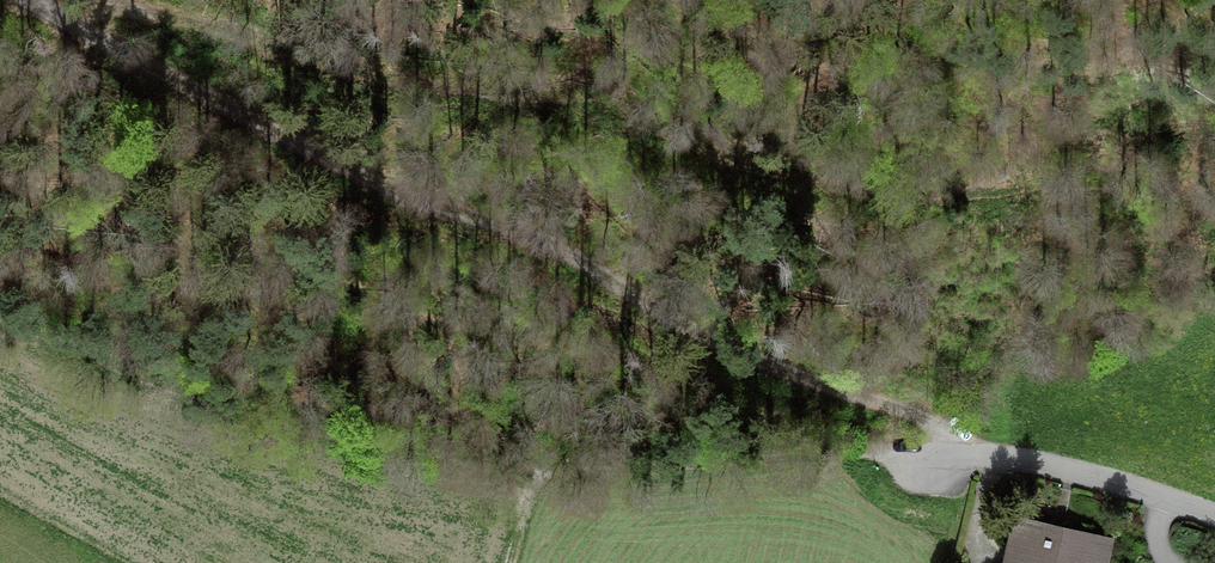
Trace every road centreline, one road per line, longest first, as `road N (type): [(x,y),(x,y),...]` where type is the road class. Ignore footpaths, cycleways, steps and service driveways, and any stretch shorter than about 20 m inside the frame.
road 1 (track): [(972,454),(908,411),(719,348),(628,288),(542,244),(403,191),(16,0)]
road 2 (track): [(128,55),(196,27),(312,52),(370,77),(455,91),(575,90),(624,105),(707,149),(807,181),(922,195),(993,196),(1058,179),(1084,163)]
road 3 (track): [(540,468),(917,459)]
road 4 (residential): [(1214,516),(1037,459),(917,459)]

